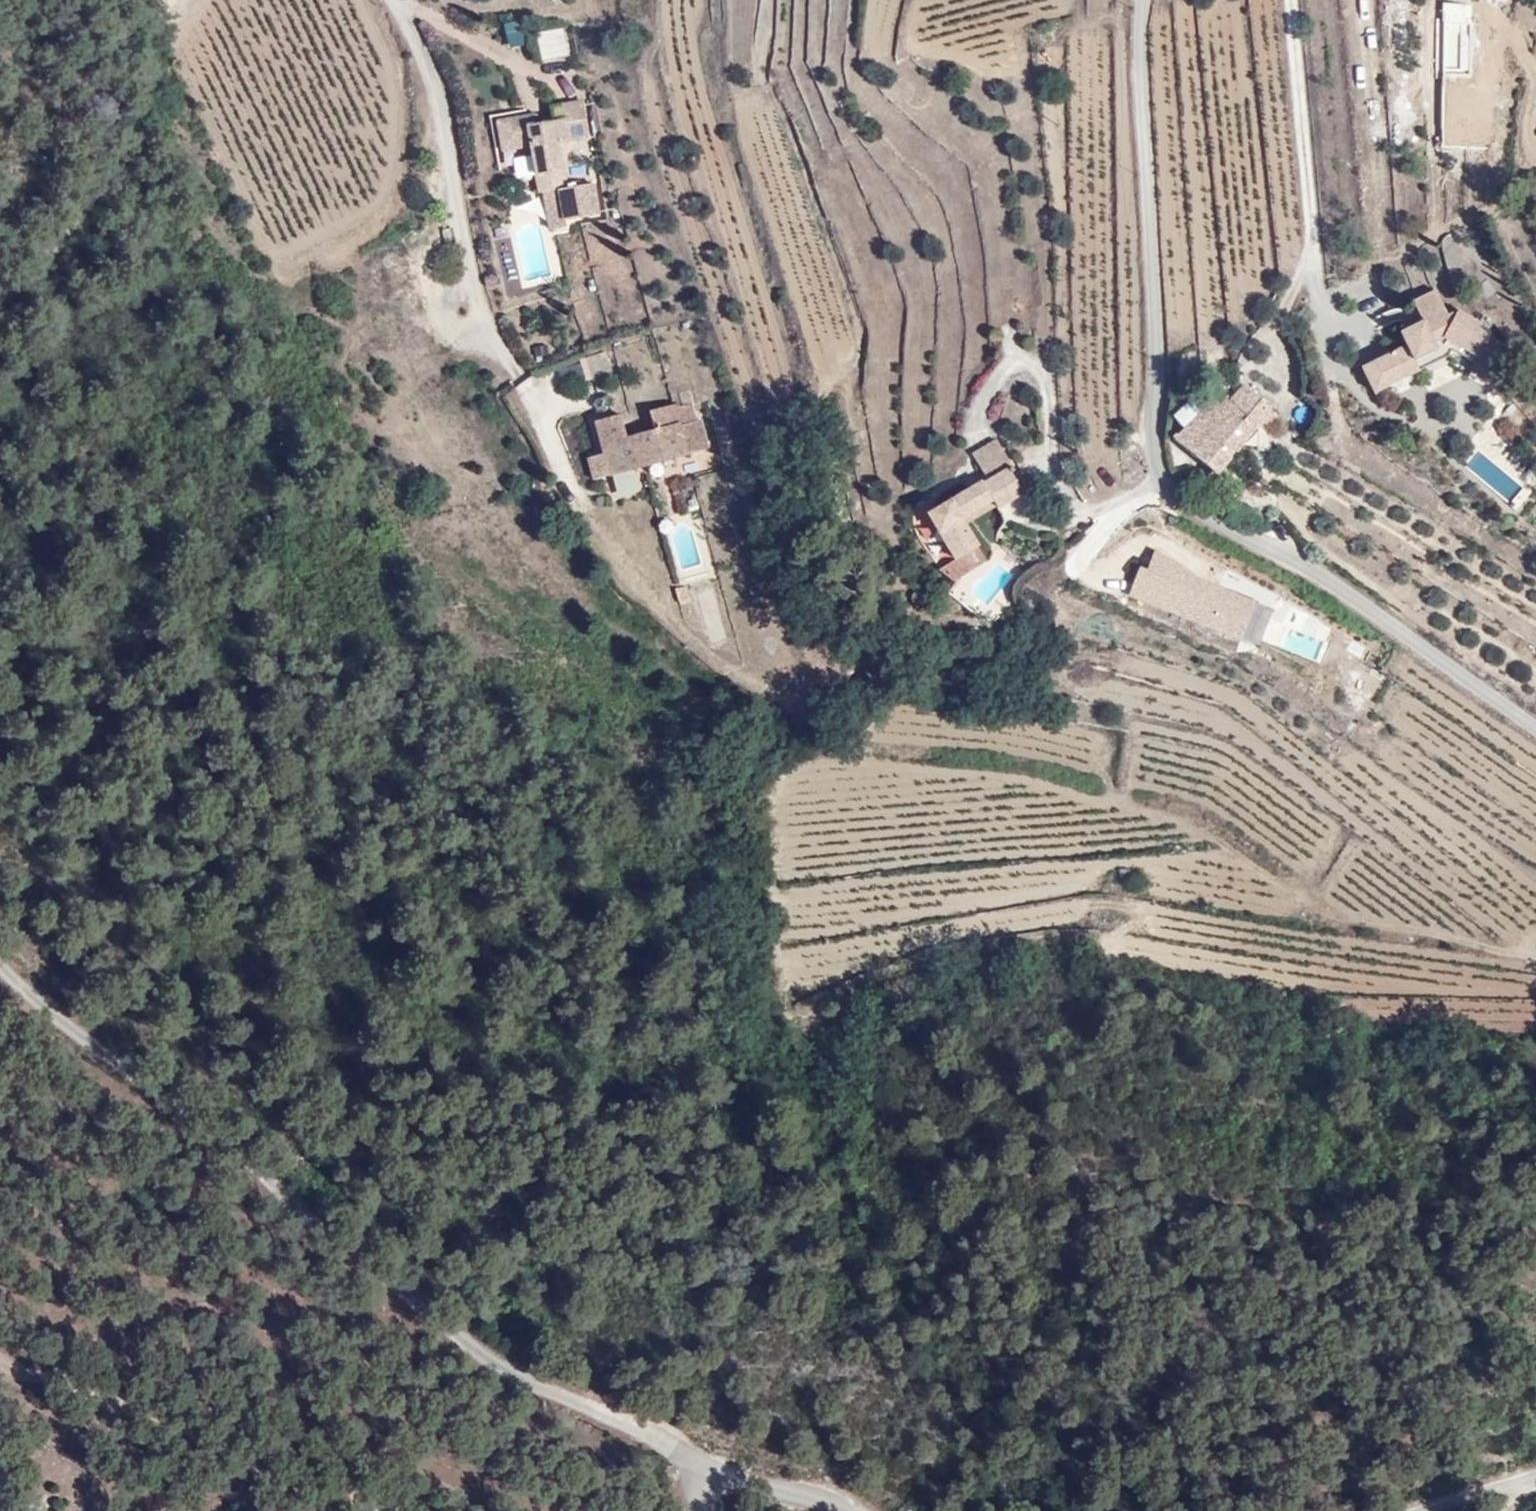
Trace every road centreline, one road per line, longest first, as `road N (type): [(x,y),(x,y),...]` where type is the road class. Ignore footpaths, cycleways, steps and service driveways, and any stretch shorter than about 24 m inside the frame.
road 1 (unclassified): [(858,1510),(712,1460),(576,1398),(367,1282),(0,963)]
road 2 (tertiary): [(1141,0),(1157,387),(1151,427),(1172,500),(1321,575),(1535,724)]

